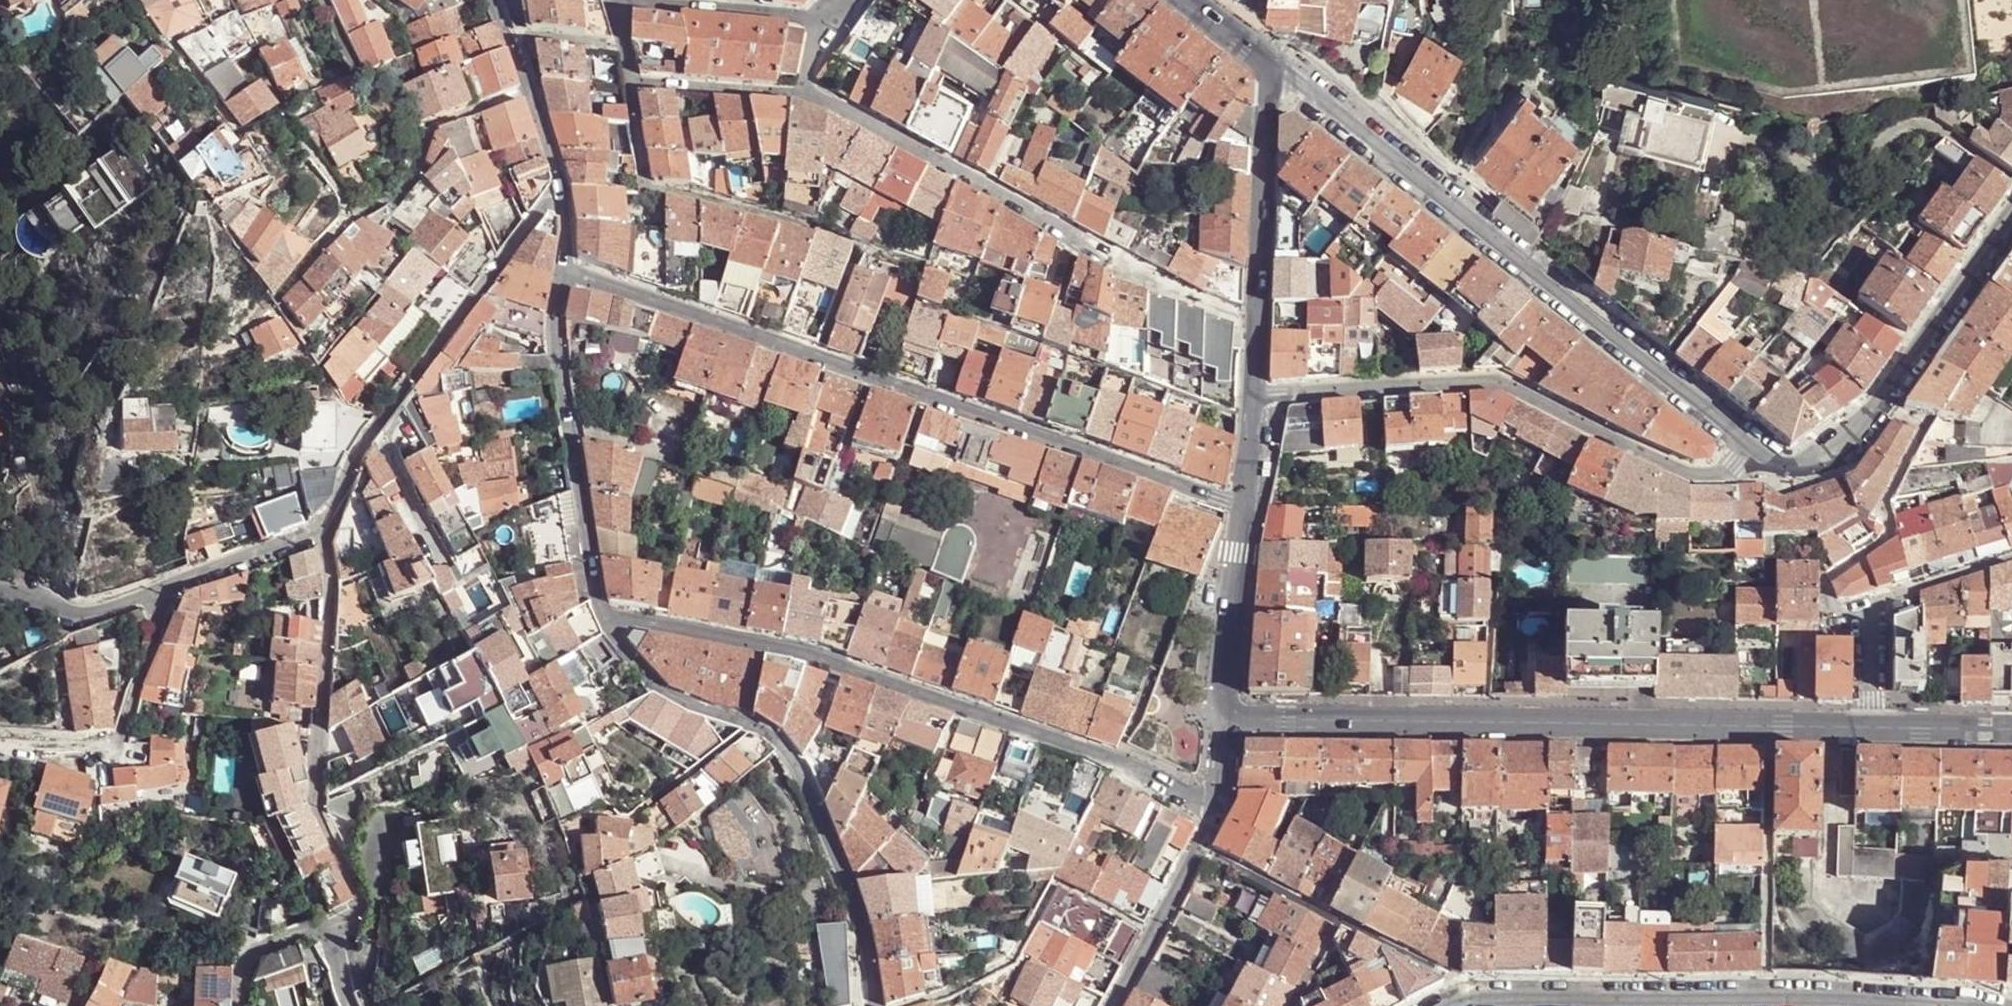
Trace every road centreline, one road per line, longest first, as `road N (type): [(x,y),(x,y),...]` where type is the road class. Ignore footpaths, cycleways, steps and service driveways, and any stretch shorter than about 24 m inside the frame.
road 1 (residential): [(566,272),(1246,509)]
road 2 (tertiary): [(1874,728),(1228,722)]
road 3 (residential): [(607,616),(813,657),(1115,760),(1218,811)]
road 4 (residential): [(1757,451),(1269,68)]
road 5 (residential): [(1254,395),(1493,382),(1692,476),(1734,474),(1757,451)]
road 6 (residential): [(607,616),(659,688),(781,746),(807,786),(860,921),(875,1005)]
road 7 (residential): [(562,183),(360,450),(323,533)]
road 8 (residential): [(1456,1005),(1468,1000),(1868,1005)]
road 9 (residential): [(323,533),(331,583),(316,795),(360,902),(335,921)]
road 10 (residential): [(2011,222),(1880,410),(1837,455),(1785,469),(1757,451)]
road 11 (residential): [(807,94),(1124,266)]
road 12 (residential): [(566,272),(562,373),(607,616)]
road 13 (tertiary): [(1254,395),(1269,68)]
road 14 (residential): [(1874,728),(1874,612),(1895,595),(2011,558)]
road 15 (residential): [(838,20),(614,6)]
road 16 (residential): [(1218,811),(1114,1005)]
road 17 (tertiary): [(1228,722),(1246,509)]
road 18 (residential): [(492,0),(513,37),(562,183)]
road 19 (residential): [(323,533),(158,595)]
road 20 (residential): [(634,85),(807,94)]
road 21 (residential): [(0,593),(82,620),(158,595)]
road 22 (residential): [(158,595),(157,635),(122,750)]
road 23 (residential): [(335,921),(262,948),(245,970),(239,1005)]
road 24 (tertiary): [(2011,730),(1874,728)]

